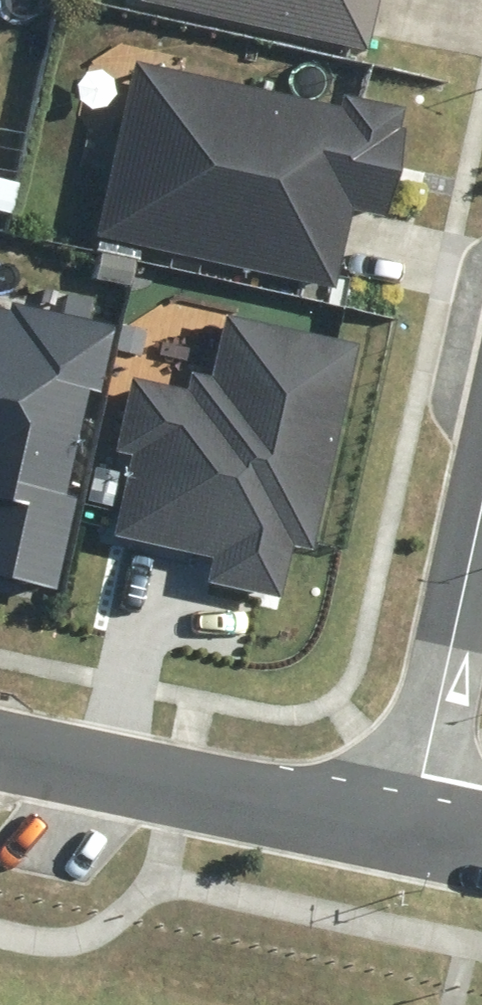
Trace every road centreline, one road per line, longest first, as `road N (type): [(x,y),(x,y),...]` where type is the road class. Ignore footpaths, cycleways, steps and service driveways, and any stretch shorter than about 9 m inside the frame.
road 1 (residential): [(415,833),(0,744)]
road 2 (residential): [(415,833),(481,526)]

